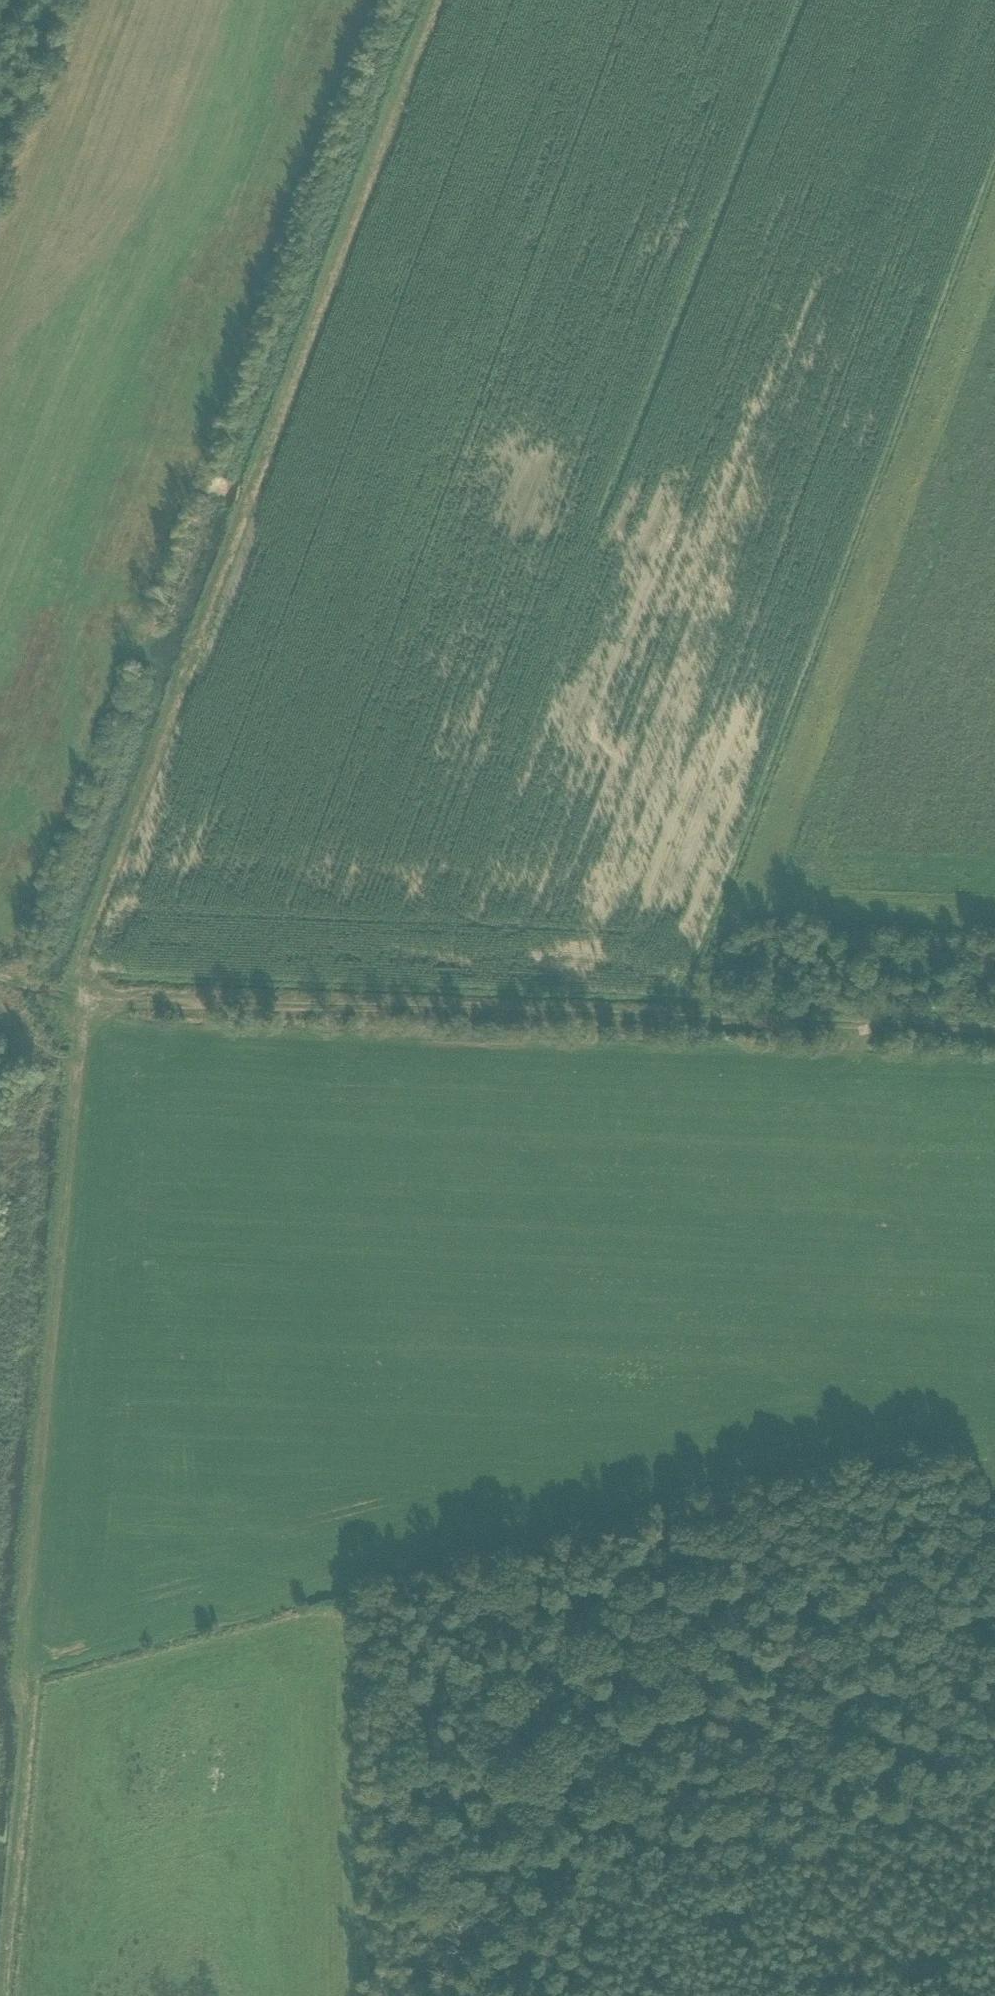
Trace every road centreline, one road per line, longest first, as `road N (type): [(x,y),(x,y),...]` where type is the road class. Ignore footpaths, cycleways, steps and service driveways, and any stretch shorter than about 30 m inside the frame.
road 1 (track): [(0,974),(99,1000),(994,1033)]

